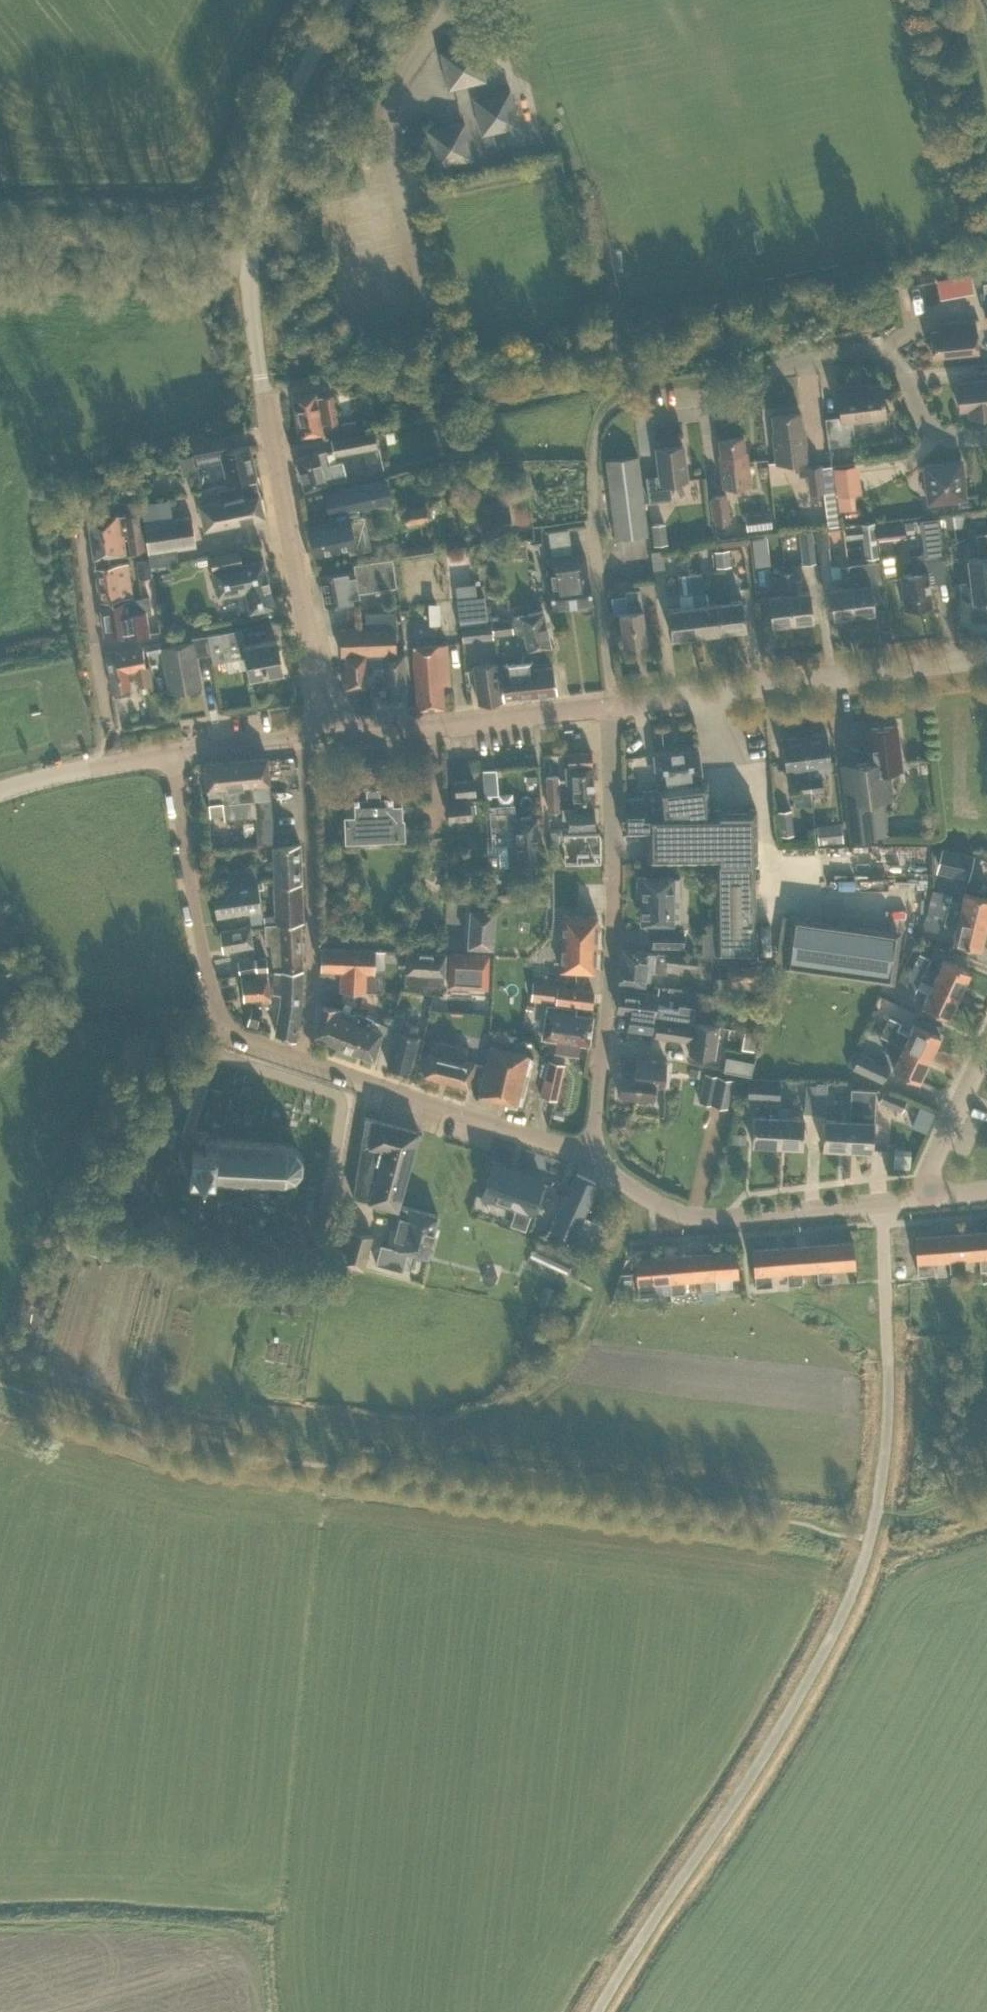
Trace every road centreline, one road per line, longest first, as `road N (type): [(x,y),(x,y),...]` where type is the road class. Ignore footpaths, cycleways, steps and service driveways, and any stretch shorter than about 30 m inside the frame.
road 1 (unclassified): [(596,2011),(782,1724),(861,1568),(887,1444),(881,1201)]
road 2 (unclassified): [(330,735),(248,263),(281,123),(345,0)]
road 3 (track): [(243,1503),(271,1416),(450,1440),(524,1410),(575,1366),(604,1320),(642,1195)]
road 4 (unclassified): [(595,1148),(614,934),(610,706)]
road 5 (residential): [(636,402),(661,420),(727,412),(779,366),(861,350),(898,364),(934,428),(986,437)]
road 6 (tertiary): [(610,706),(986,660)]
road 7 (residential): [(299,1052),(219,1017),(172,754)]
road 8 (residential): [(299,1052),(312,942),(304,738)]
road 9 (residential): [(595,1148),(299,1052)]
road 10 (unclassified): [(881,1201),(730,1220),(693,1216),(642,1195),(595,1148)]
road 11 (tertiary): [(330,735),(610,706)]
road 12 (residential): [(116,763),(79,525)]
road 13 (unclassified): [(919,1198),(986,1051)]
road 14 (tertiary): [(172,754),(304,738)]

